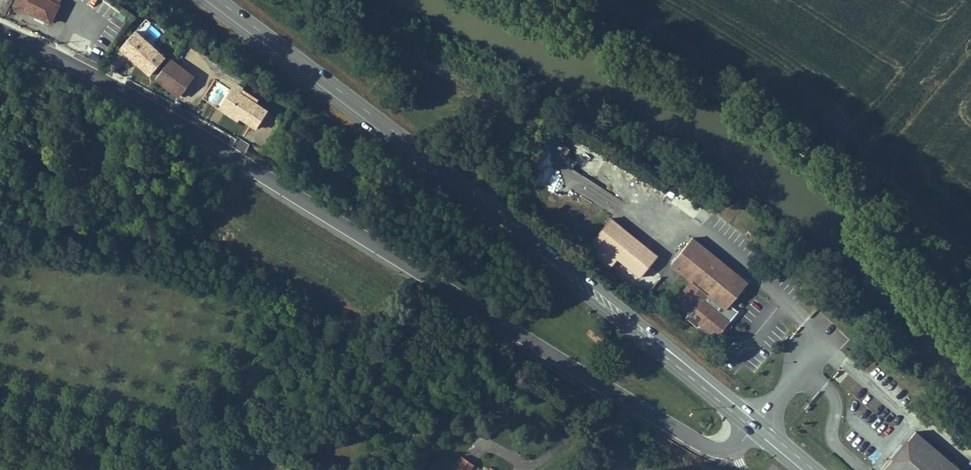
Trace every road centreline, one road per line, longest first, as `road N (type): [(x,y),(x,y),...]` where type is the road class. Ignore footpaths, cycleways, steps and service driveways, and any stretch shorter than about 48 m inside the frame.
road 1 (tertiary): [(0,31),(229,153),(694,442),(727,451),(756,426)]
road 2 (primary): [(218,0),(350,95),(756,426)]

